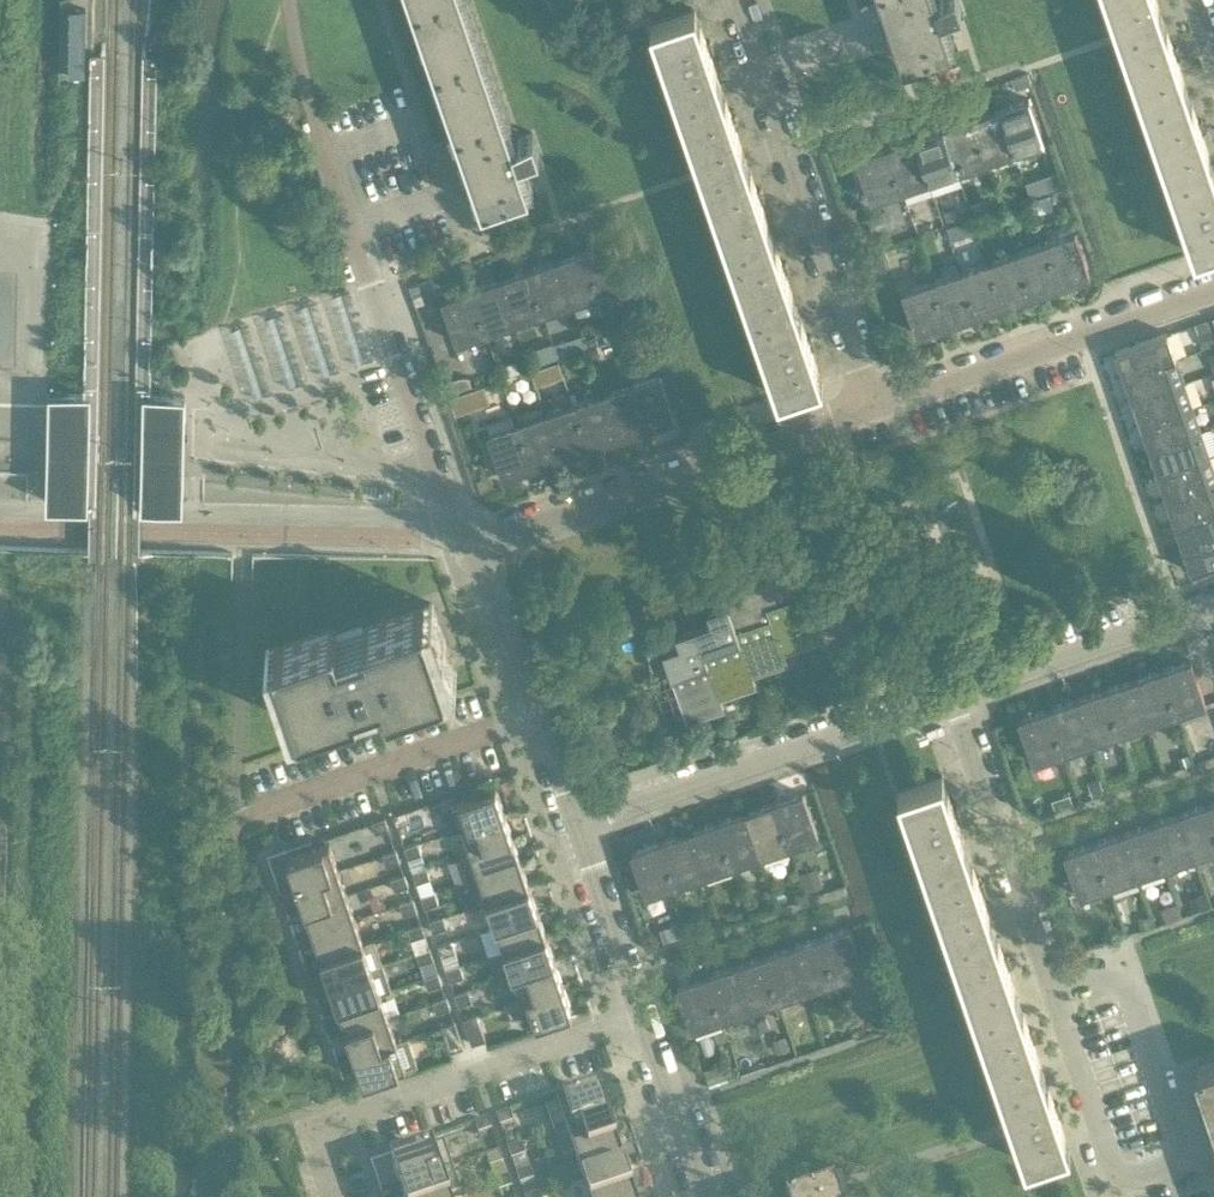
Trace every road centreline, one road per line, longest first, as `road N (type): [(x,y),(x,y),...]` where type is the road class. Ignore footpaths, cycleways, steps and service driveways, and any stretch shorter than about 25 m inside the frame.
road 1 (residential): [(1114,1168),(954,695)]
road 2 (residential): [(470,541),(429,459),(320,137)]
road 3 (residential): [(855,411),(854,352),(733,0)]
road 4 (residential): [(642,1018),(344,1118),(314,1135),(335,1196)]
road 5 (residential): [(470,541),(855,411)]
road 6 (residential): [(579,824),(954,695)]
road 7 (residential): [(855,411),(1213,288)]
road 8 (residential): [(539,711),(261,809)]
road 9 (residential): [(954,695),(1213,604)]
road 10 (residential): [(642,1018),(579,824)]
road 11 (residential): [(706,1196),(642,1018)]
road 12 (residential): [(539,711),(470,541)]

